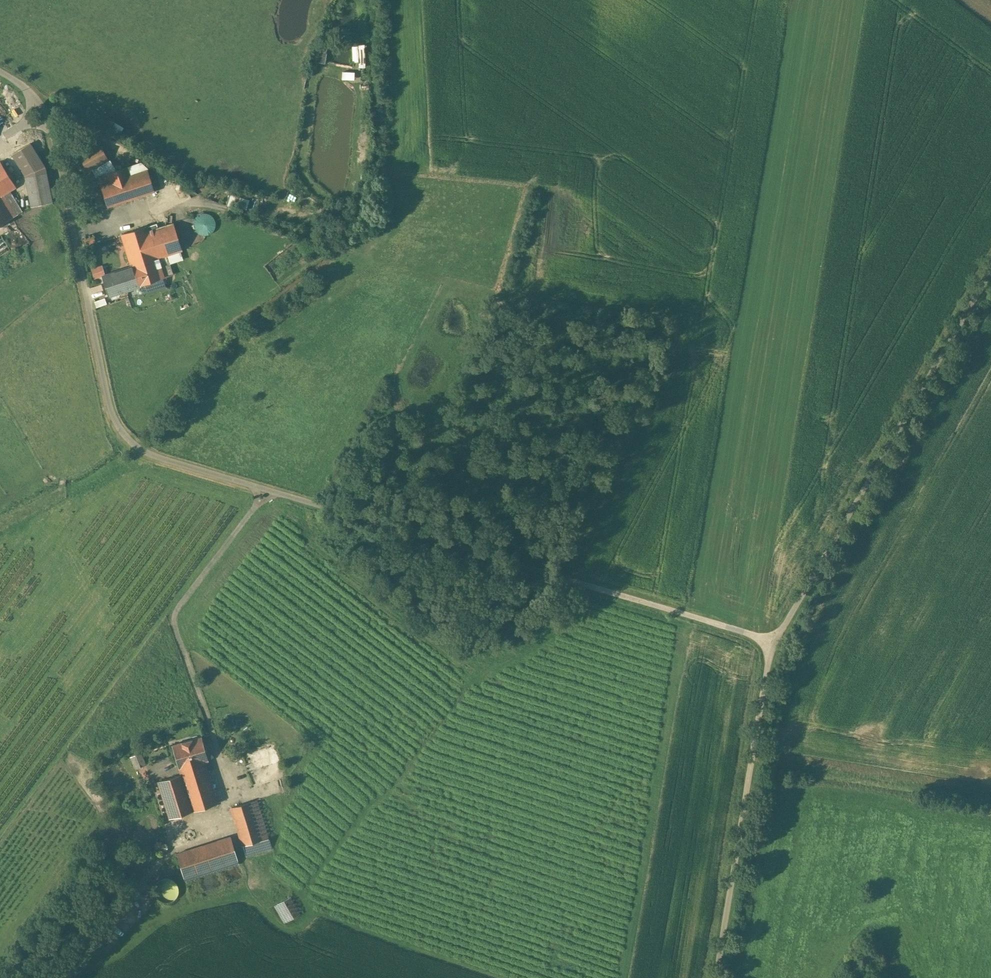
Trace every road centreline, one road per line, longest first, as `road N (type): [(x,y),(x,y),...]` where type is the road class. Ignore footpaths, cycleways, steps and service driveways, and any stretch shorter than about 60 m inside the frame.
road 1 (unclassified): [(0,70),(38,101),(52,130),(112,415),(141,450),(774,641)]
road 2 (unclassified): [(990,270),(774,641)]
road 3 (unclassified): [(774,641),(758,690),(713,977)]
road 4 (track): [(555,576),(699,304)]
road 5 (track): [(591,587),(582,608),(519,658),(484,671)]

